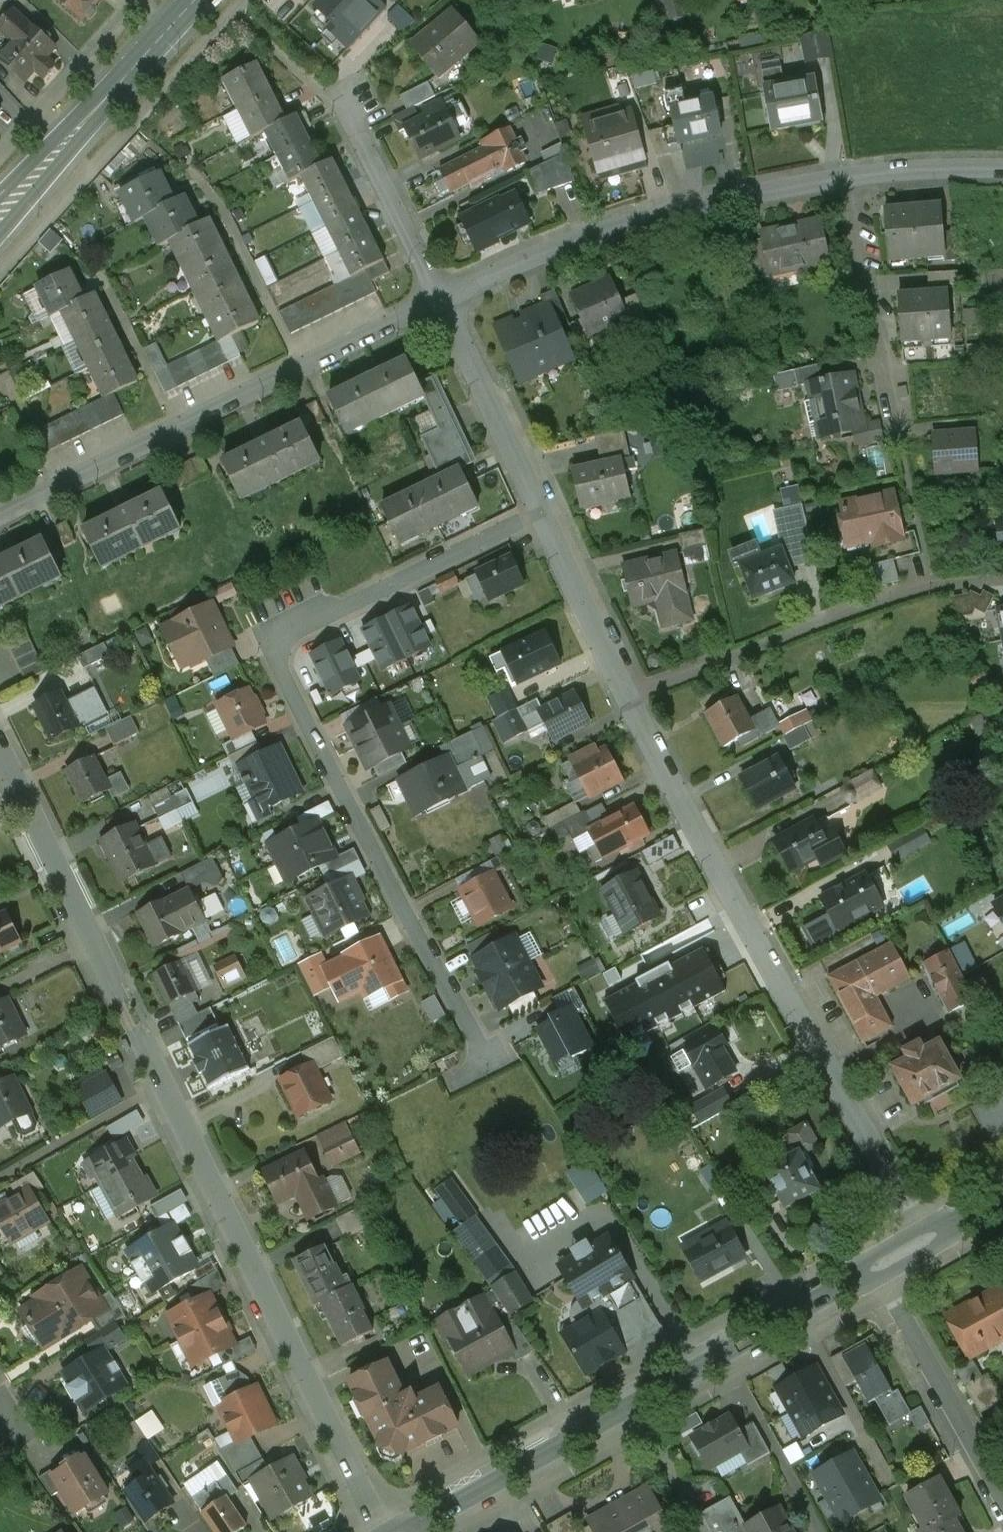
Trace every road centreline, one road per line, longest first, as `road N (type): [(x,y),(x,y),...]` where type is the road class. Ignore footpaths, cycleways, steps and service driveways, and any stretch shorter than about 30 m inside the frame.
road 1 (residential): [(384,1531),(0,747)]
road 2 (residential): [(541,511),(268,643),(480,1052)]
road 3 (residential): [(632,691),(920,1242)]
road 4 (tertiary): [(405,1531),(873,1268)]
road 5 (residential): [(0,514),(440,300)]
road 6 (residential): [(440,300),(651,216),(857,175)]
road 7 (residential): [(1002,578),(931,584),(632,691)]
road 8 (secondary): [(0,216),(197,0)]
road 9 (residential): [(903,446),(857,175)]
road 10 (residential): [(873,1268),(1002,1508)]
road 11 (residential): [(440,300),(541,511)]
road 12 (residential): [(339,98),(440,300)]
road 13 (residential): [(541,511),(632,691)]
road 14 (residential): [(857,175),(1002,169)]

